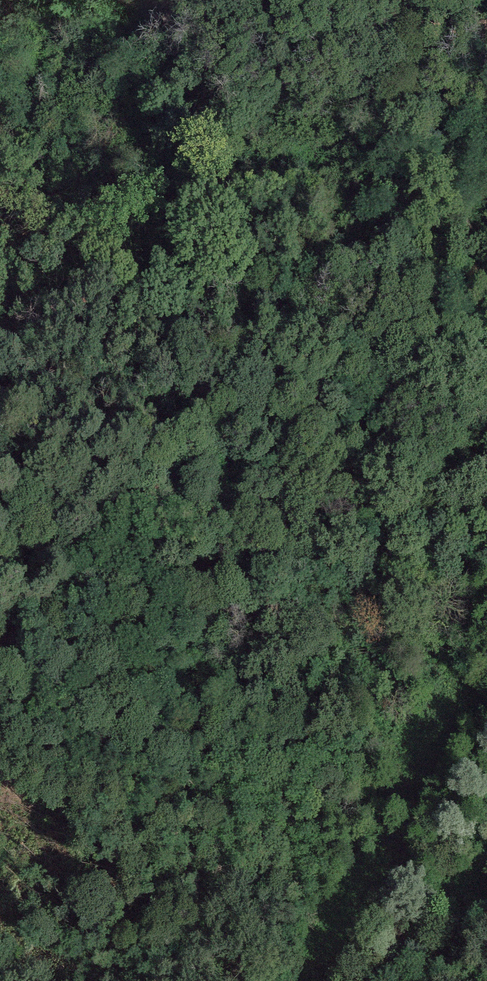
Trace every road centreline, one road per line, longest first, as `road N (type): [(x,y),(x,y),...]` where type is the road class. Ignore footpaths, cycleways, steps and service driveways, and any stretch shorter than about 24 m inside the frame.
road 1 (track): [(68,980),(229,768),(389,518),(486,386)]
road 2 (track): [(0,661),(175,435),(333,278),(389,261),(486,316)]

